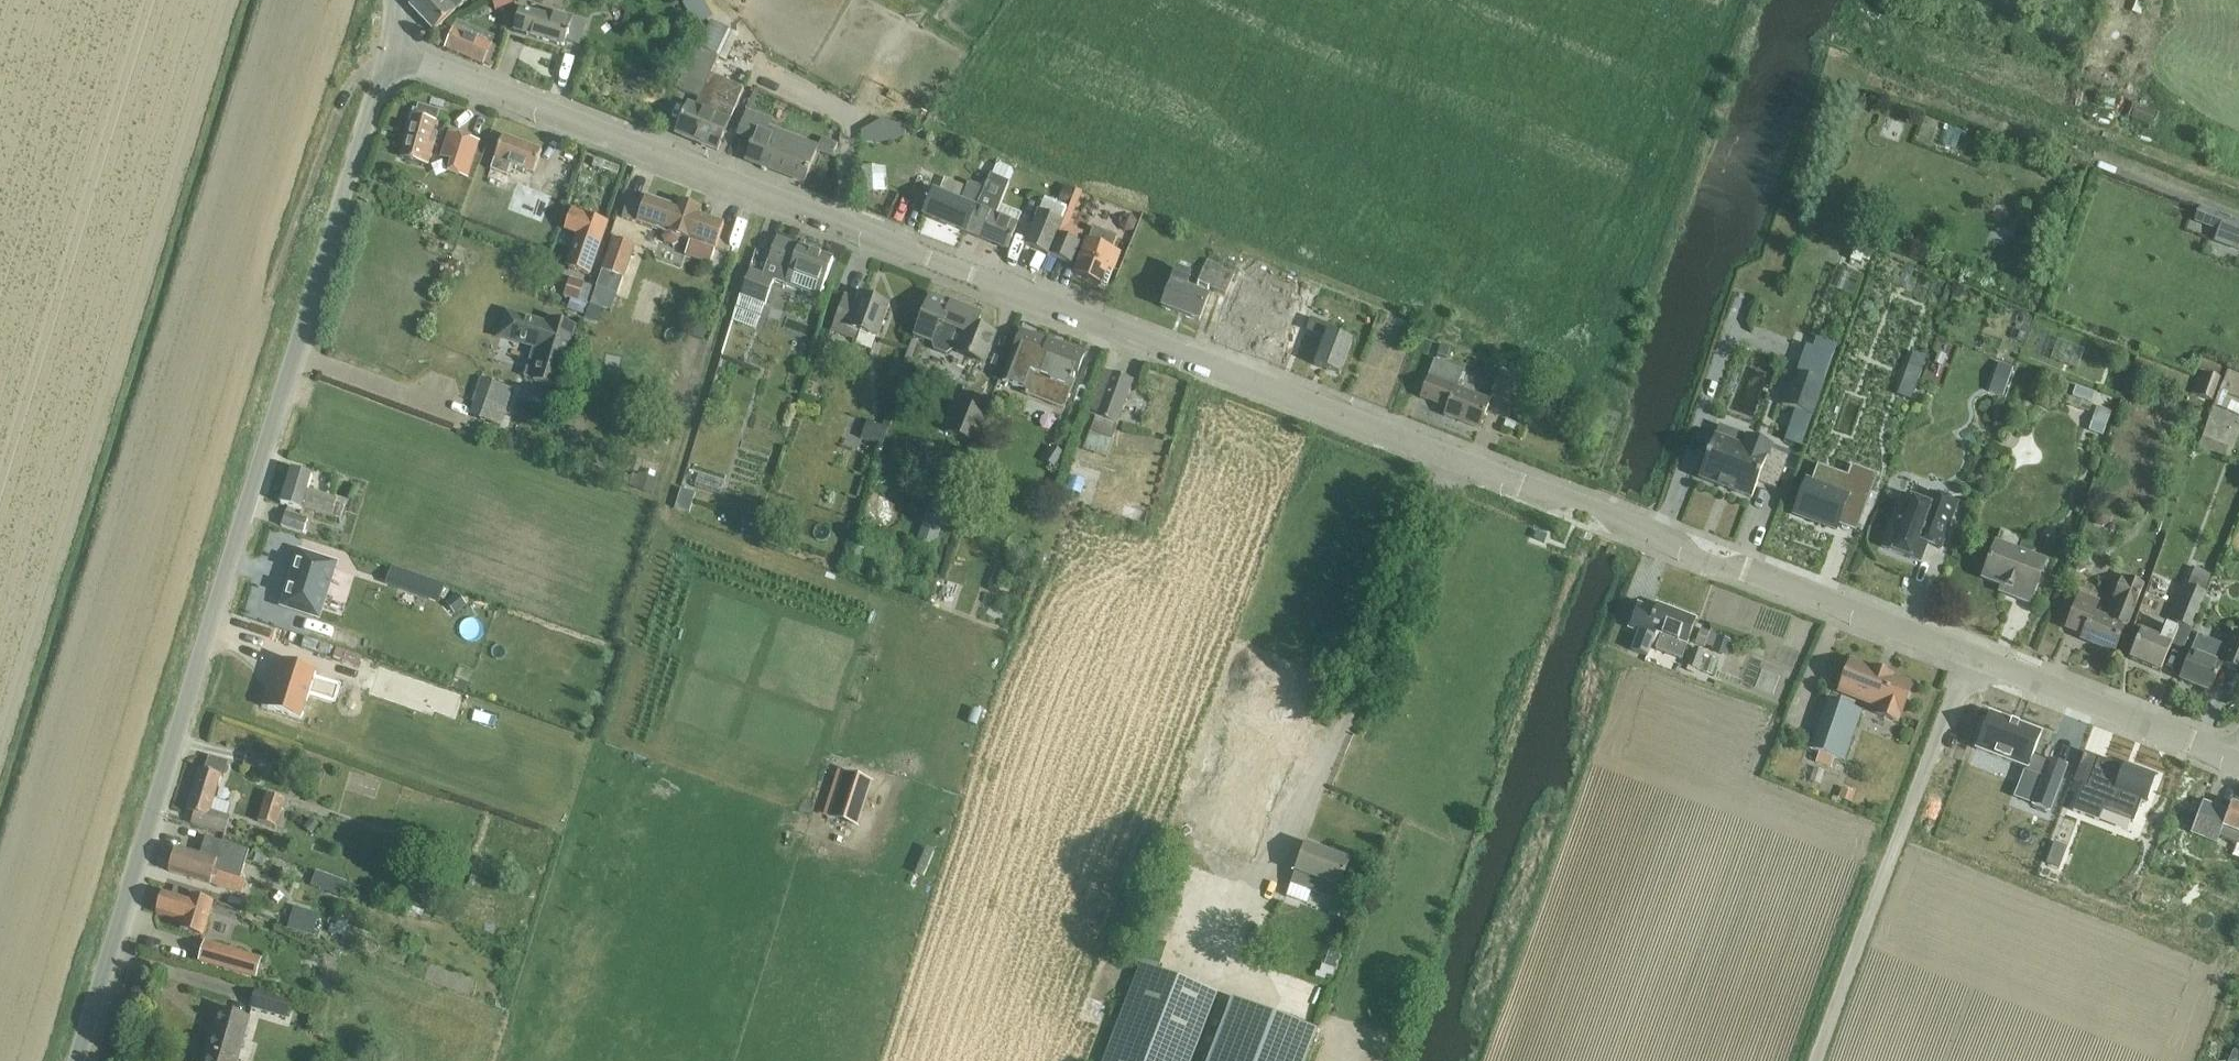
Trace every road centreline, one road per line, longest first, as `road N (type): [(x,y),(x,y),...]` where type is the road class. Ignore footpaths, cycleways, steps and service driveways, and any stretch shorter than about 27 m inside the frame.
road 1 (tertiary): [(1969,656),(390,55)]
road 2 (tertiary): [(77,1060),(390,55)]
road 3 (unclassified): [(1822,1060),(1969,656)]
road 4 (tertiary): [(2236,761),(1969,656)]
road 5 (track): [(390,55),(351,84),(269,292)]

